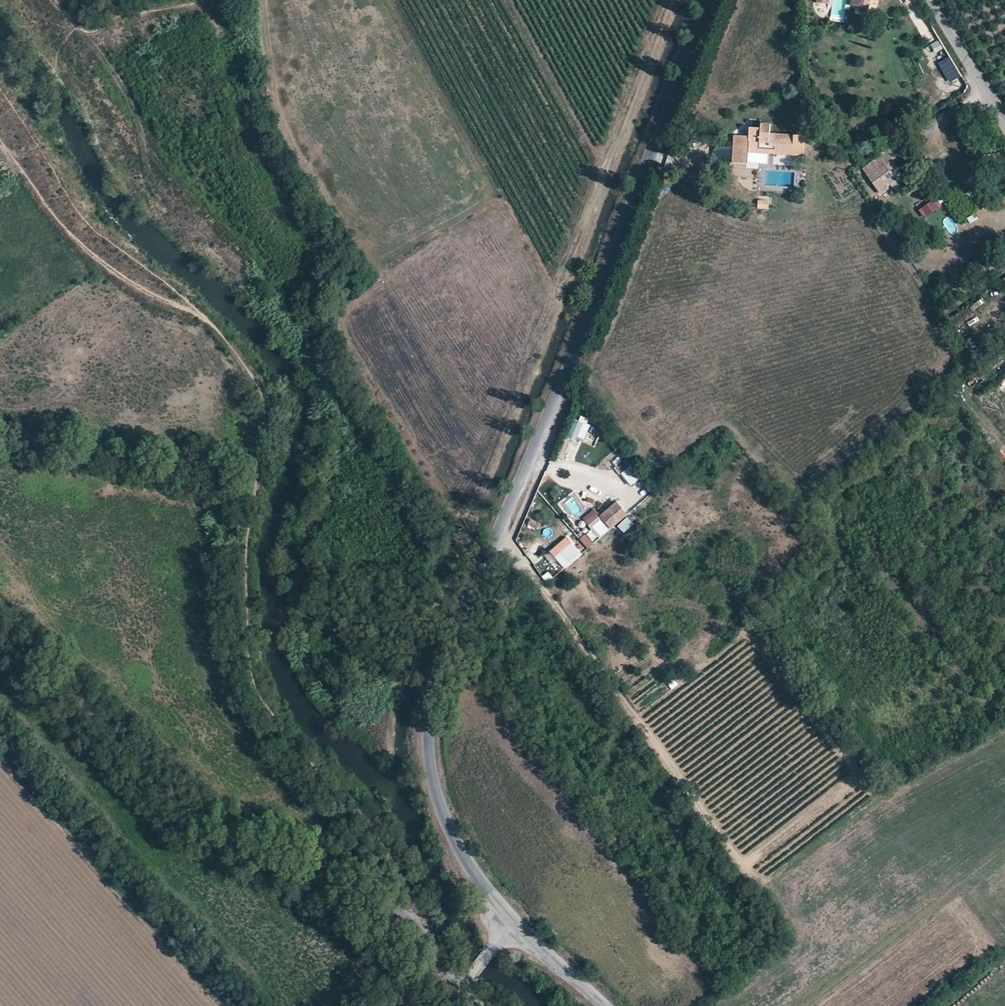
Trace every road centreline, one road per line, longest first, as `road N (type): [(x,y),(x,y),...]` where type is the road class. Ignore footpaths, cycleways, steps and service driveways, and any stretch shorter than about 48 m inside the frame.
road 1 (unclassified): [(707,0),(494,535),(429,728),(432,770),(454,838),(516,923)]
road 2 (unclassified): [(0,626),(181,803),(216,828),(381,905),(461,987)]
road 3 (unclassified): [(516,923),(606,1005)]

